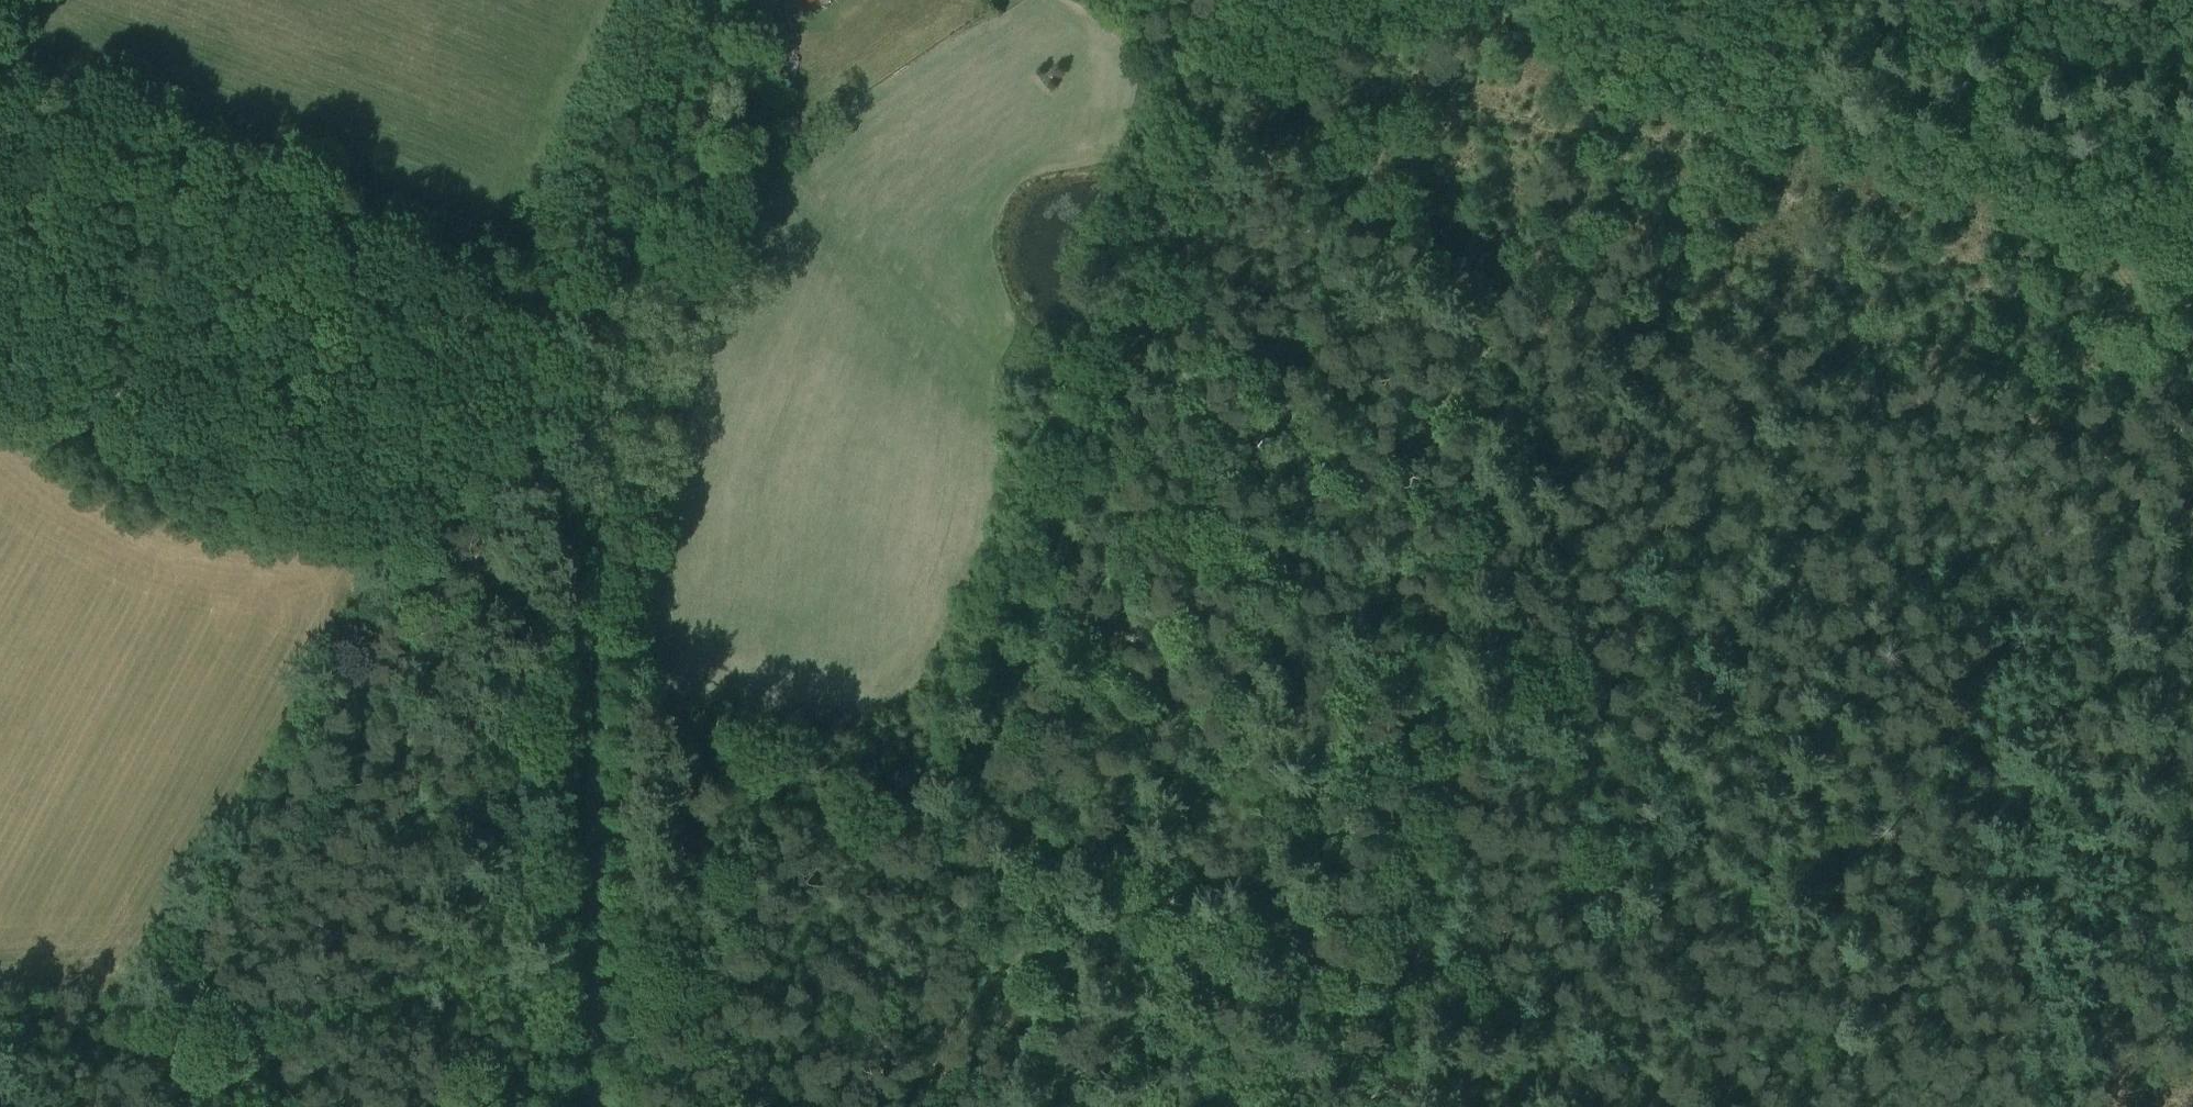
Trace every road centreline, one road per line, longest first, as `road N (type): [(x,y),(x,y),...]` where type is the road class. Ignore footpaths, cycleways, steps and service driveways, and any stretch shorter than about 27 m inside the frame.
road 1 (unclassified): [(593,1106),(599,424),(625,270),(706,0)]
road 2 (track): [(2109,1106),(2192,530)]

